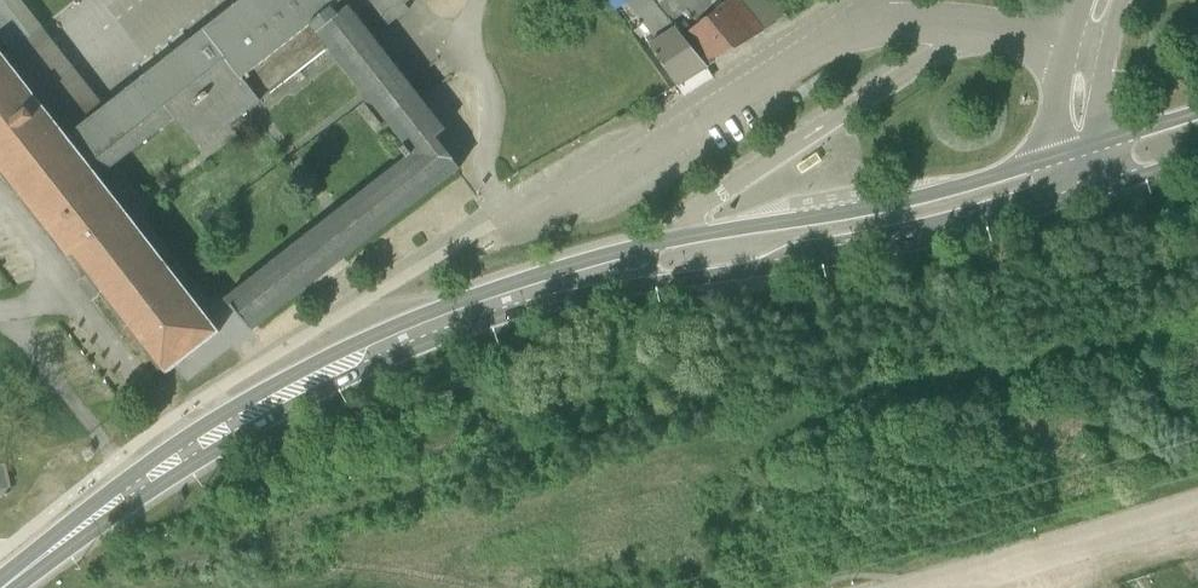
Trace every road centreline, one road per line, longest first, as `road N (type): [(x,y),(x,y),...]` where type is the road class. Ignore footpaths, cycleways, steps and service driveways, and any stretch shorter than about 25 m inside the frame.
road 1 (primary): [(20,573),(309,397),(485,322),(583,296),(875,249),(1090,191)]
road 2 (primary): [(1059,155),(926,195),(594,256),(418,316),(225,411),(129,477),(20,573)]
road 3 (unclassified): [(845,27),(499,240)]
road 4 (unclassified): [(929,587),(1197,507)]
road 5 (unclassified): [(1067,43),(975,27),(845,27)]

